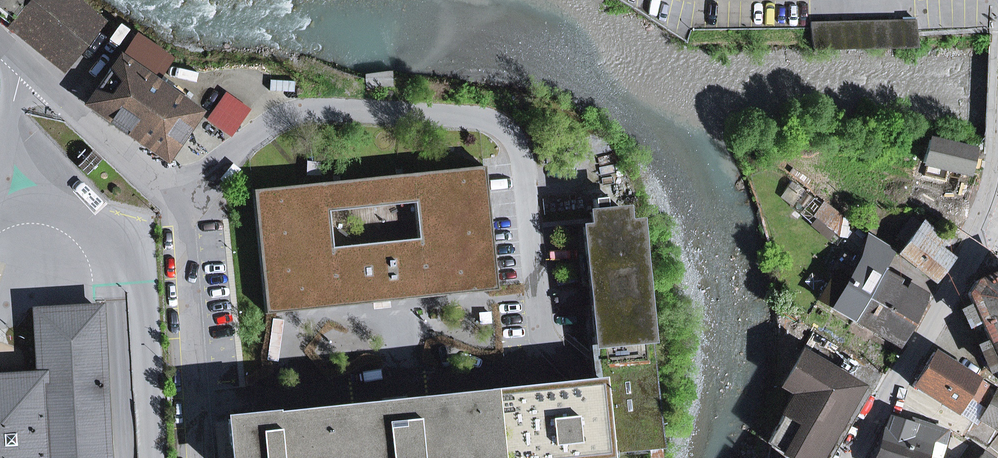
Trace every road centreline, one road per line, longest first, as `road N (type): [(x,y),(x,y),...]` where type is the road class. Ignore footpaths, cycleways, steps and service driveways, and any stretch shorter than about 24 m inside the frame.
road 1 (residential): [(0,42),(178,210),(194,457)]
road 2 (residential): [(851,457),(988,233)]

